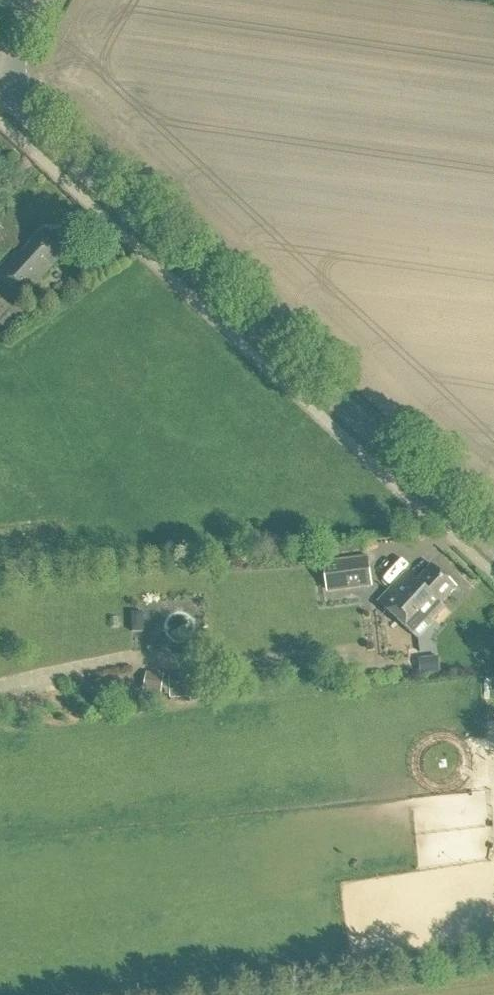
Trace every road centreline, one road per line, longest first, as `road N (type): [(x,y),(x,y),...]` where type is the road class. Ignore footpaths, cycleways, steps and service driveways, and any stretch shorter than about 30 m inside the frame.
road 1 (tertiary): [(493,545),(0,87)]

